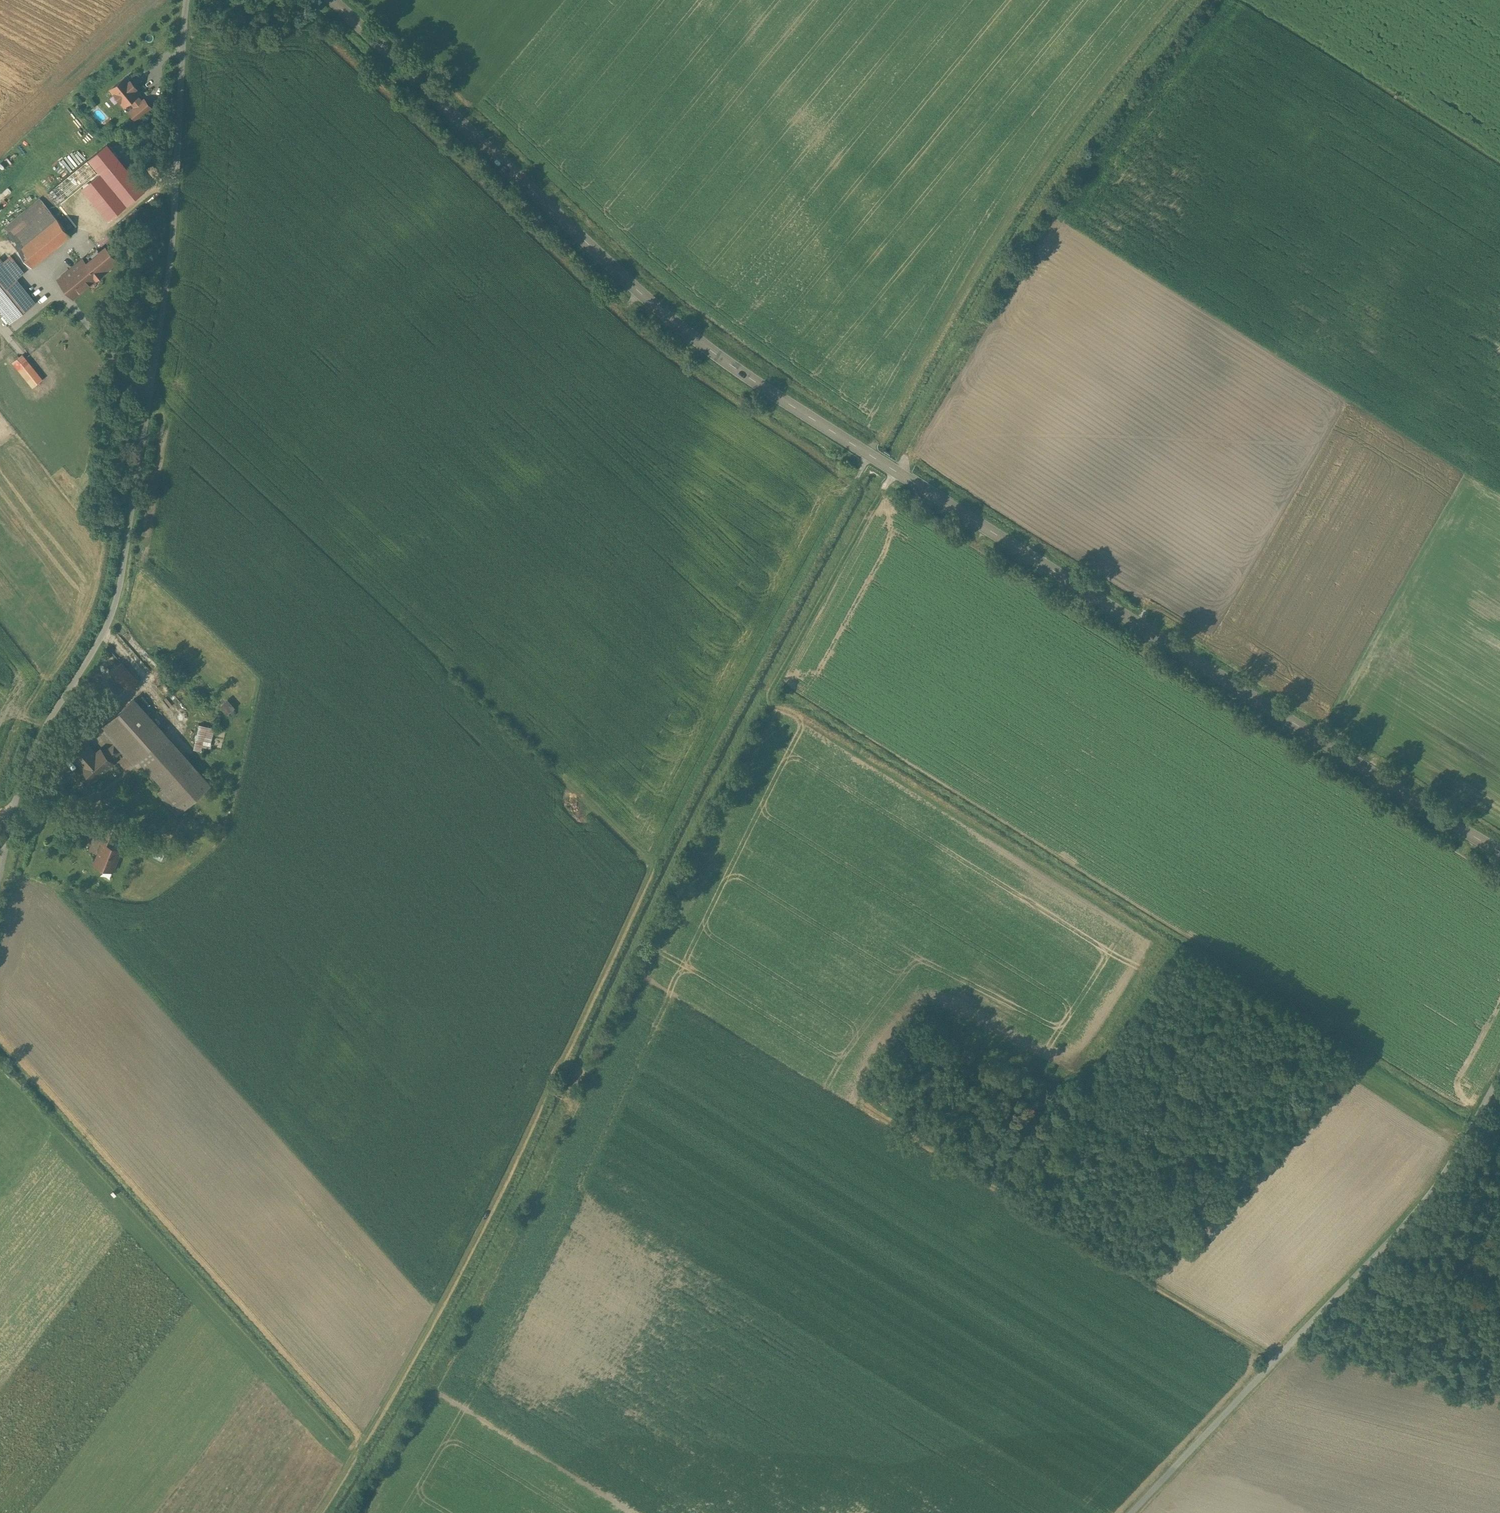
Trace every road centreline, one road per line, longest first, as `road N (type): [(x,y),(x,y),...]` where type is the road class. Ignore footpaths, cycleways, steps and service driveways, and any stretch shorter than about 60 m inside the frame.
road 1 (tertiary): [(1499,850),(776,395),(641,289),(331,0)]
road 2 (unclassified): [(0,880),(29,761),(102,646),(126,567),(172,257),(190,0)]
road 3 (unclassified): [(1124,1512),(1424,1187),(1499,1063)]
road 4 (track): [(1274,1352),(982,1171)]
road 5 (track): [(898,472),(773,709)]
road 6 (track): [(898,472),(995,301)]
road 7 (track): [(982,1171),(850,1093)]
road 8 (track): [(93,795),(214,843)]
road 9 (track): [(1327,1295),(1447,1332)]
road 10 (track): [(982,1171),(1054,1071)]

